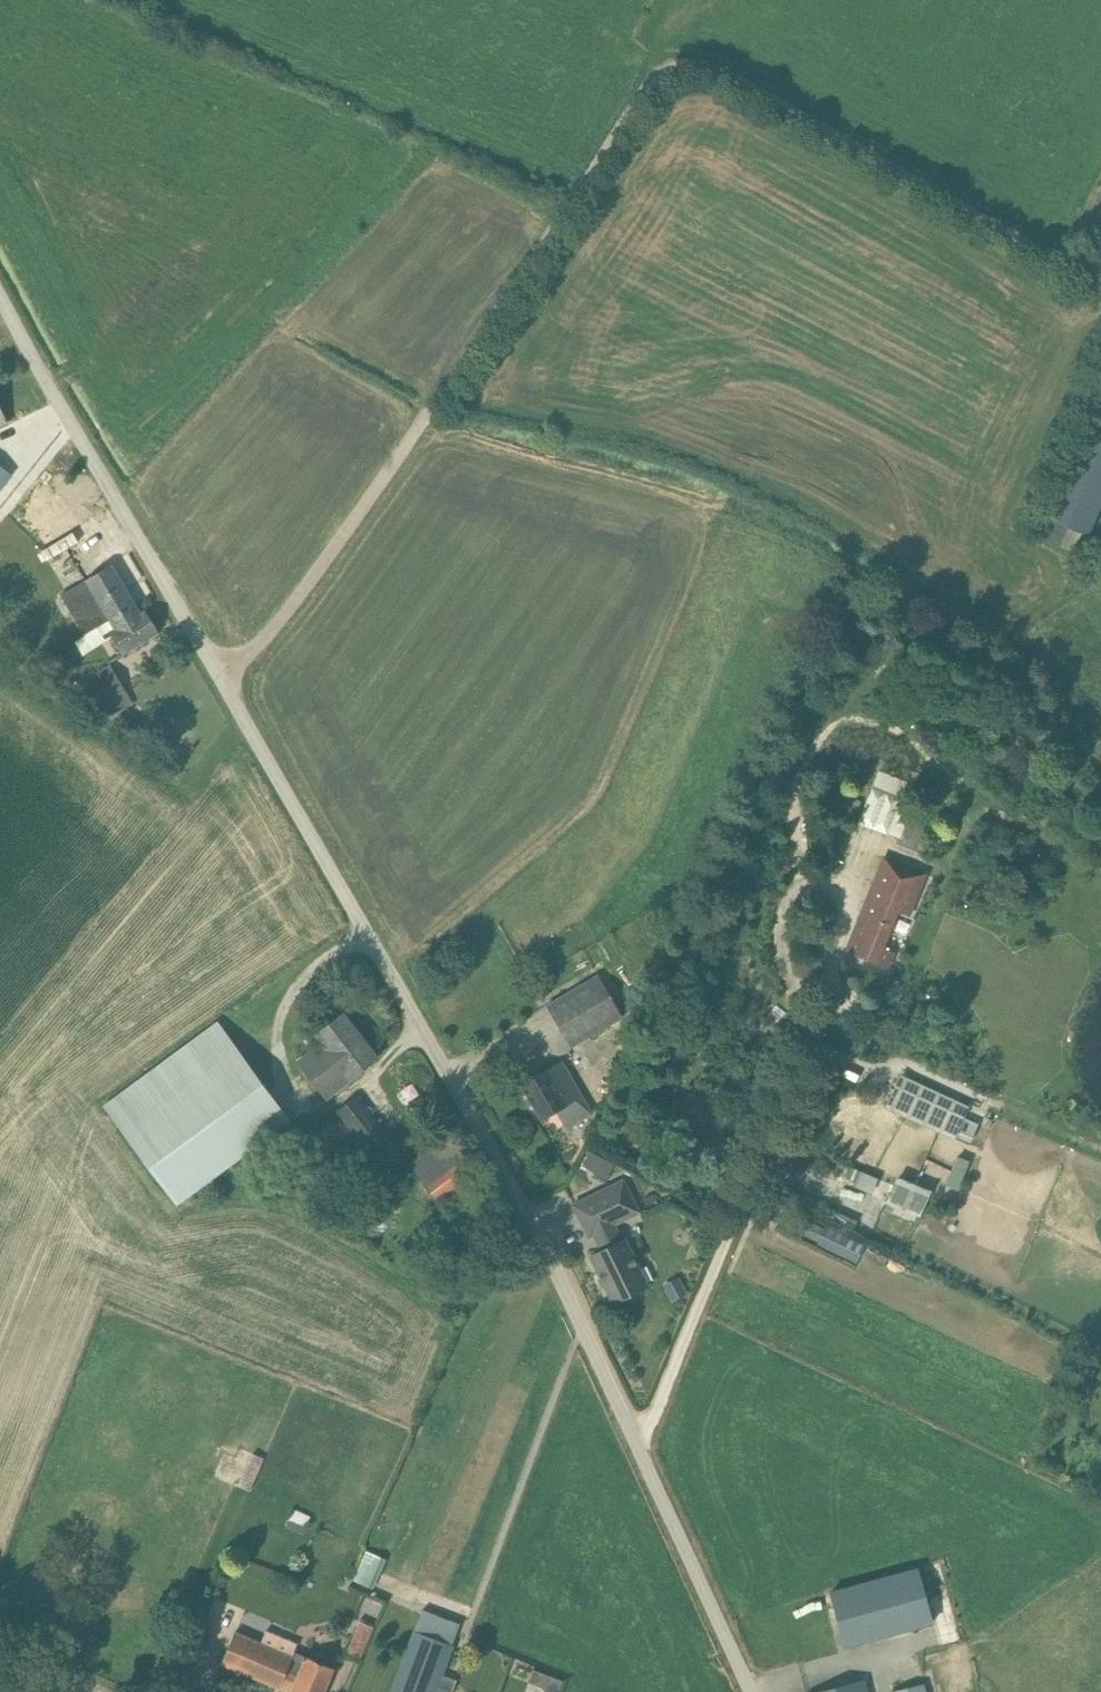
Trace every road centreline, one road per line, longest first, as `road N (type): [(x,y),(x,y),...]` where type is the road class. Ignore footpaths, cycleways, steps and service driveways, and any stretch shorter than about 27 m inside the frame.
road 1 (unclassified): [(747,1691),(524,1197),(0,292)]
road 2 (track): [(1100,290),(715,72),(684,67),(657,80),(246,657),(221,680)]

